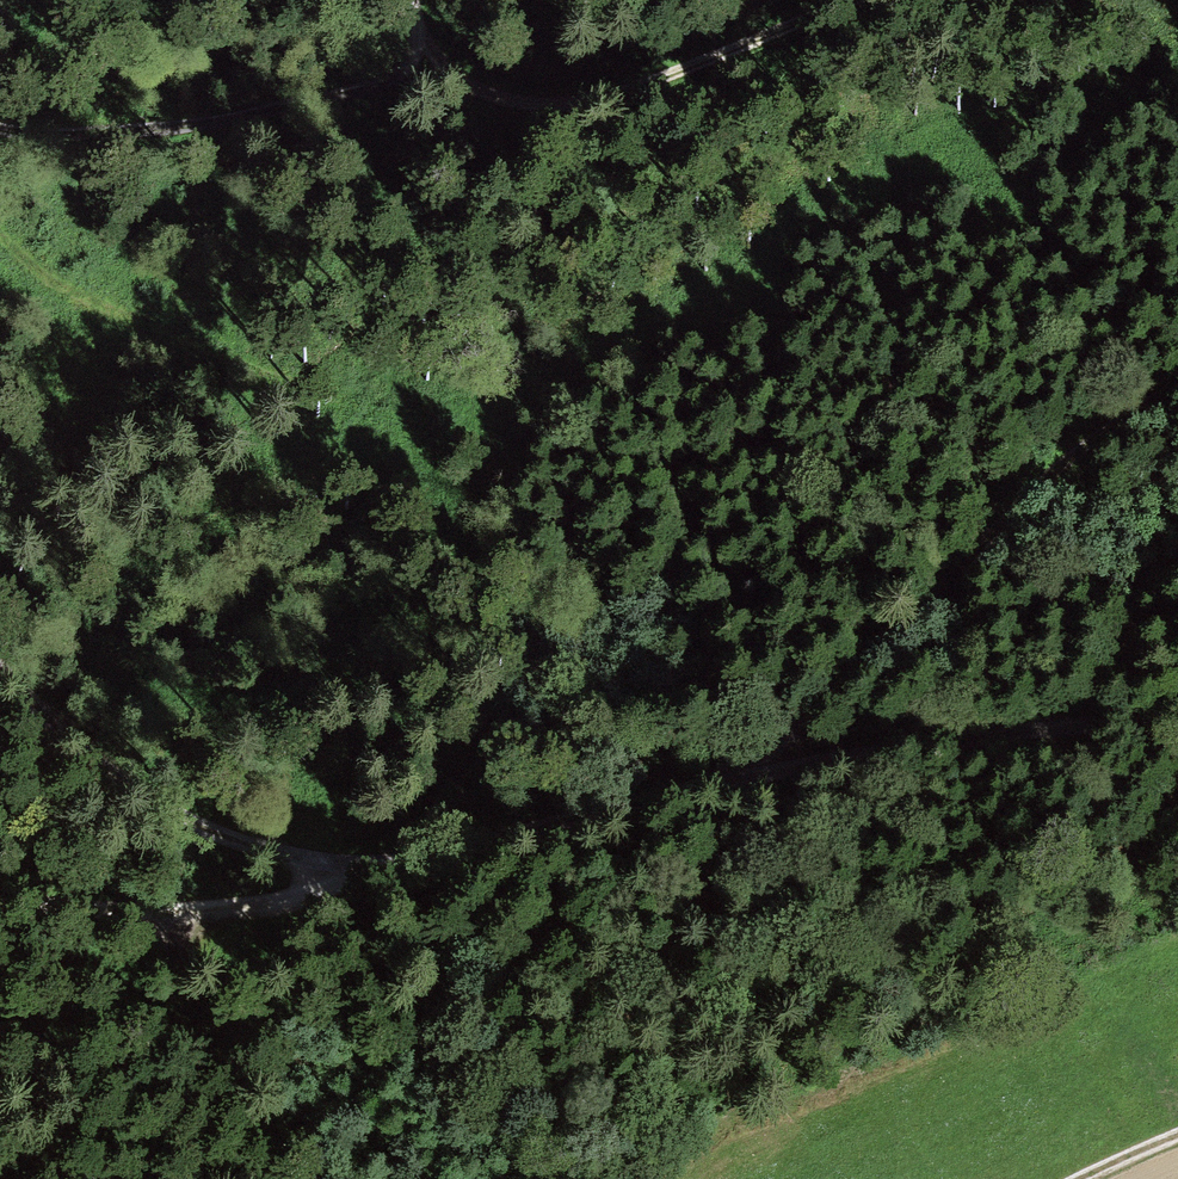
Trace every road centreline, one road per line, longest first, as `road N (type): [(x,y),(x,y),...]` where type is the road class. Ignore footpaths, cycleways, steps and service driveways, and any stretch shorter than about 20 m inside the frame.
road 1 (track): [(0,231),(30,262),(118,310),(301,388),(358,401),(418,398),(603,349),(667,316),(917,148),(1097,83)]
road 2 (track): [(1177,719),(898,747),(393,863)]
road 3 (track): [(775,775),(815,707),(935,601),(1024,504),(1077,454),(1177,382)]
road 4 (track): [(861,0),(662,79),(565,106),(487,98),(453,80),(418,36),(409,0)]
road 5 (track): [(393,863),(268,853),(214,838),(166,814),(102,766),(0,668)]
road 6 (track): [(0,129),(77,136),(192,125),(367,91),(433,62)]
road 7 (track): [(393,863),(317,890),(189,912),(0,907)]

